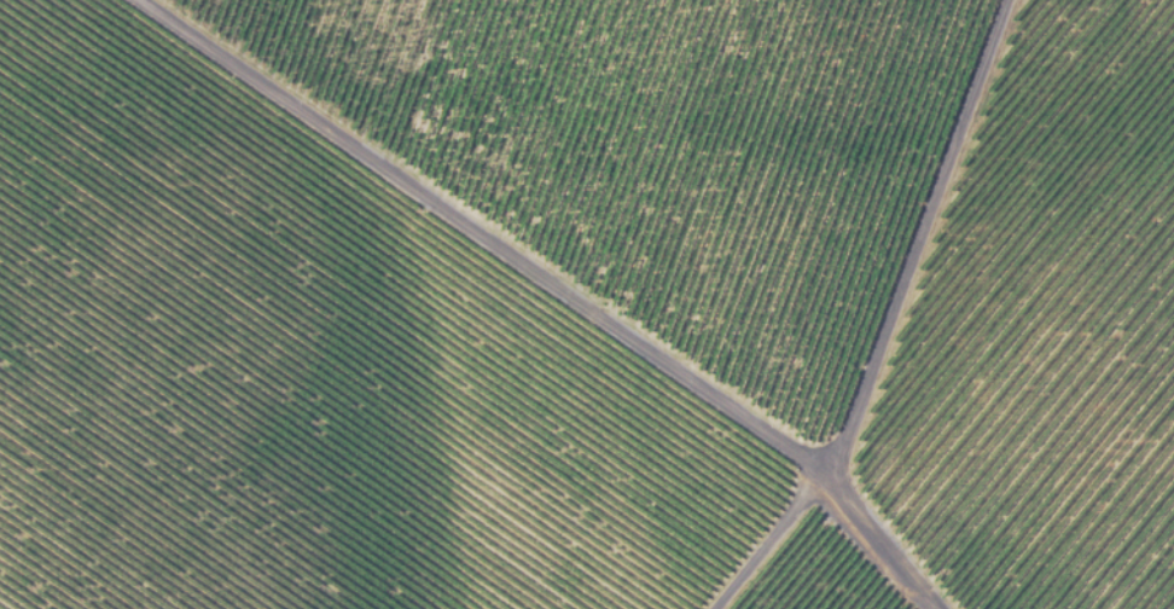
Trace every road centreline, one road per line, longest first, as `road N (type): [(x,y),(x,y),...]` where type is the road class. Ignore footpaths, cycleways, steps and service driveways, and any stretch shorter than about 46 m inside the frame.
road 1 (track): [(1173,45),(961,11),(832,11),(774,0)]

